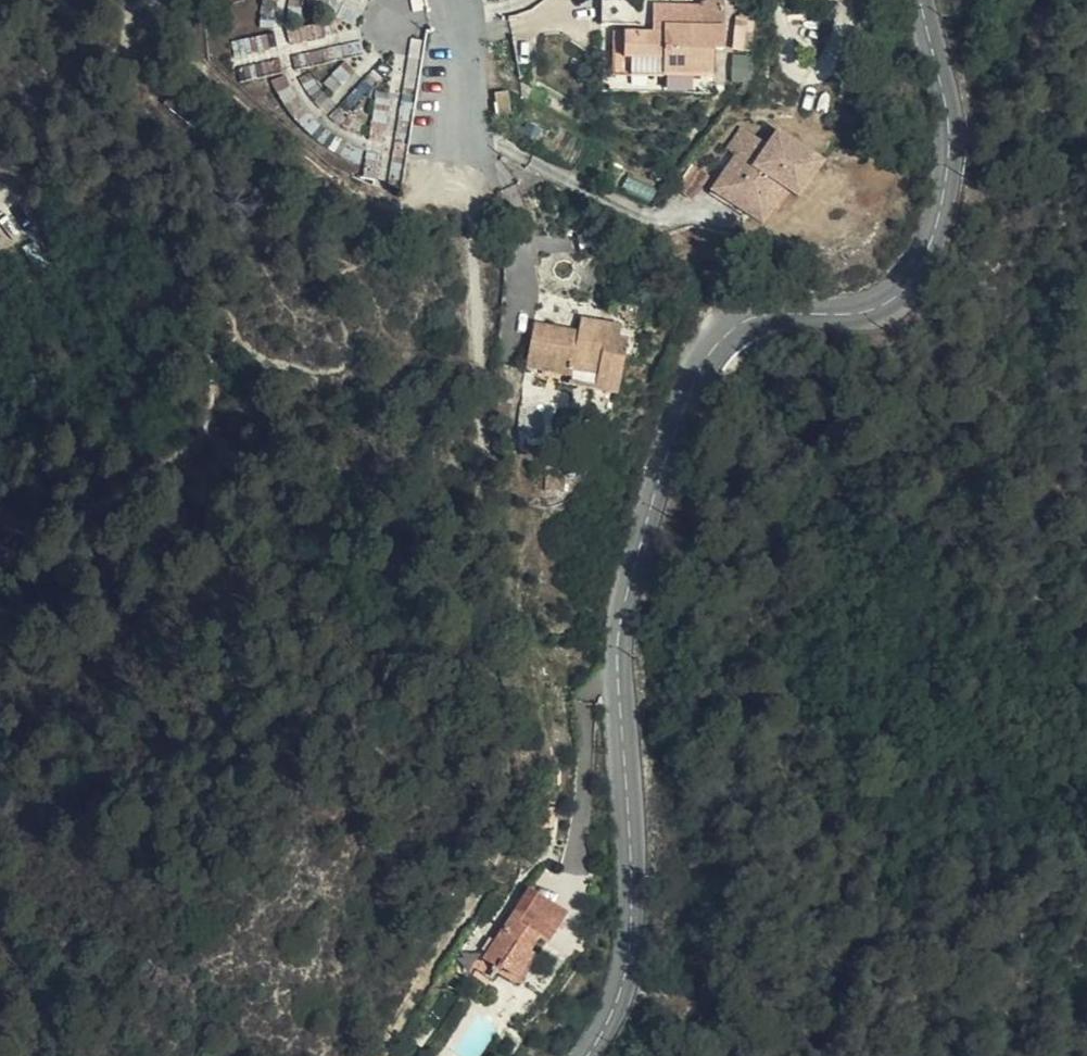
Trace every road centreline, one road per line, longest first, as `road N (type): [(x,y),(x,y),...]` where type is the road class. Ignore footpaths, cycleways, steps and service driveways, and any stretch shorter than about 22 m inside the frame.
road 1 (tertiary): [(585,1055),(620,992),(632,915),(619,635),(639,538),(699,366),(720,332),(756,316),(862,312),(888,304),(916,274),(942,223),(952,150),(926,0)]
road 2 (residential): [(460,0),(465,159)]

